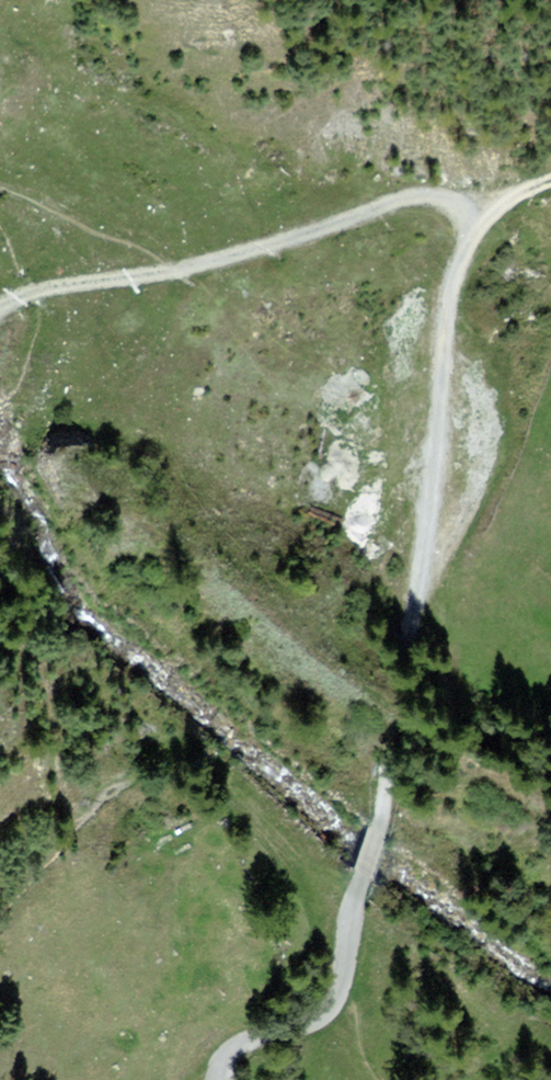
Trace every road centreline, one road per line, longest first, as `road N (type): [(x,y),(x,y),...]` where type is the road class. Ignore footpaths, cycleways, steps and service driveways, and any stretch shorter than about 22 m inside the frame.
road 1 (track): [(465,250),(448,304),(435,485),(400,657),(383,801),(362,876)]
road 2 (track): [(0,307),(40,289),(280,243),(410,197),(439,196),(462,208),(469,227),(465,250)]
road 3 (residential): [(362,876),(330,1005),(315,1020),(226,1056),(220,1079)]

